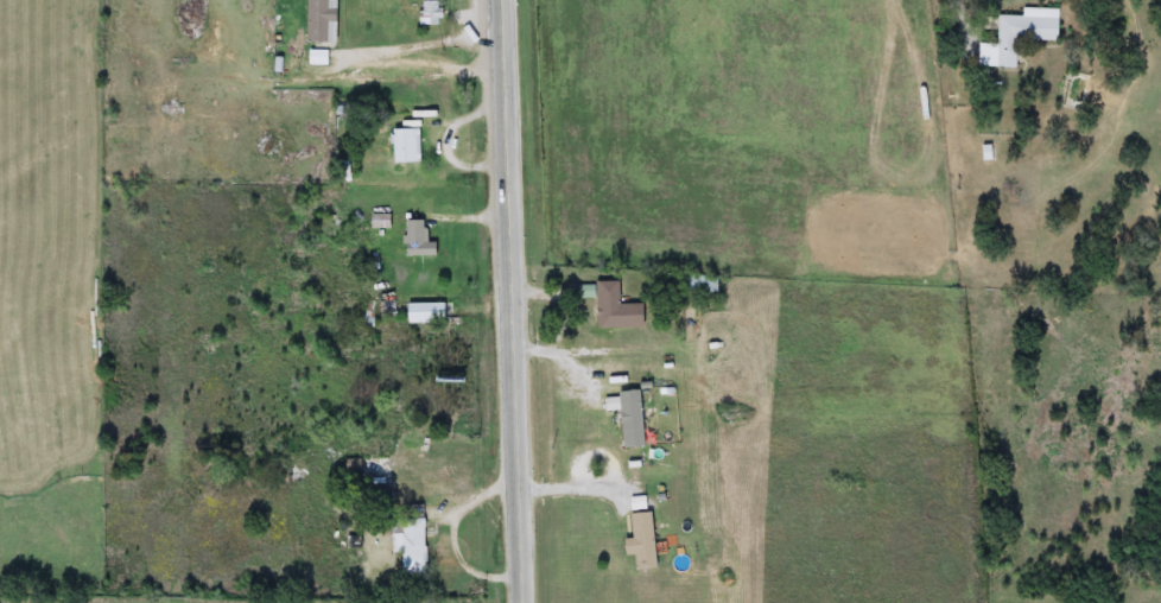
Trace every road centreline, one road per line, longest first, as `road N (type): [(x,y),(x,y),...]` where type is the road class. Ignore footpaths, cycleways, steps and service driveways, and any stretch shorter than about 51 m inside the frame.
road 1 (trunk): [(505,0),(525,602)]

